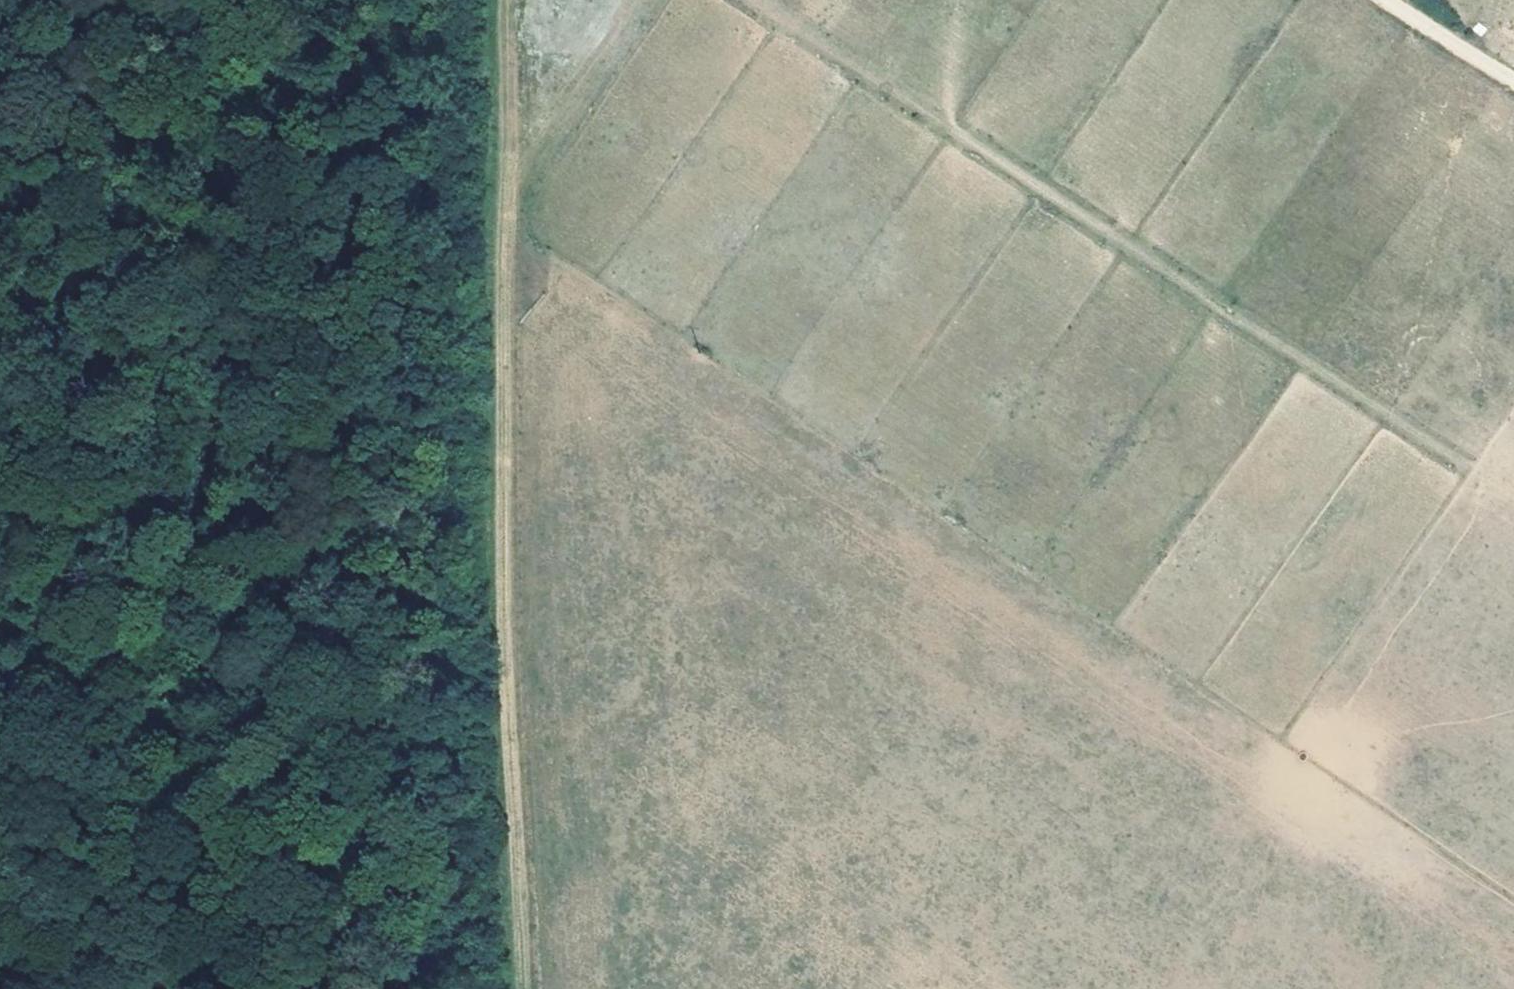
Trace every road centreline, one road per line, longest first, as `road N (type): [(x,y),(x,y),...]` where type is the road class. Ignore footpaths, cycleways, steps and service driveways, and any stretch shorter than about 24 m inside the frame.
road 1 (track): [(512,0),(507,632),(535,988)]
road 2 (track): [(1513,83),(1388,0)]

